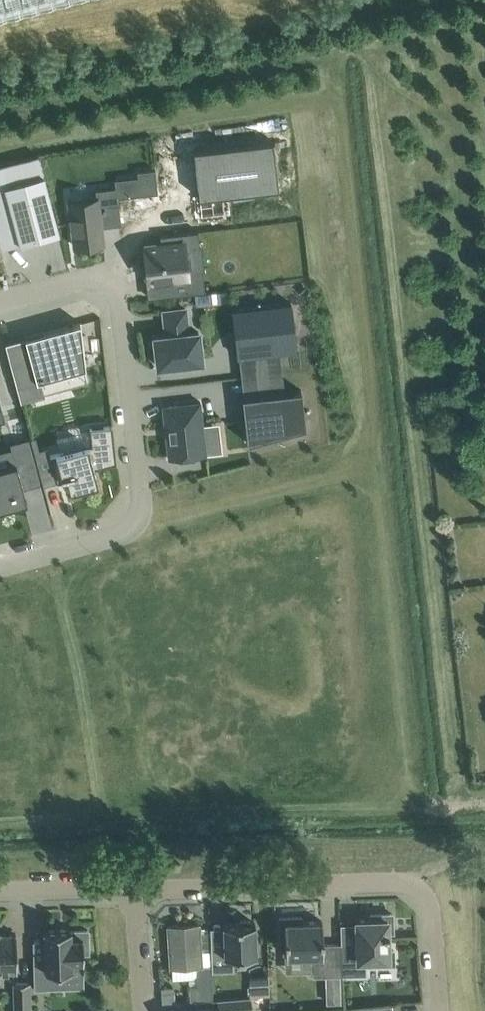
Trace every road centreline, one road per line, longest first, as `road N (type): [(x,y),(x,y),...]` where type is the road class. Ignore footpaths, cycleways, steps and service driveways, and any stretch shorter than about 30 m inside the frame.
road 1 (unclassified): [(0,565),(124,532),(143,500),(115,285),(87,277),(0,300)]
road 2 (residential): [(134,892),(411,886),(431,913),(441,1010)]
road 3 (residential): [(0,894),(134,892)]

